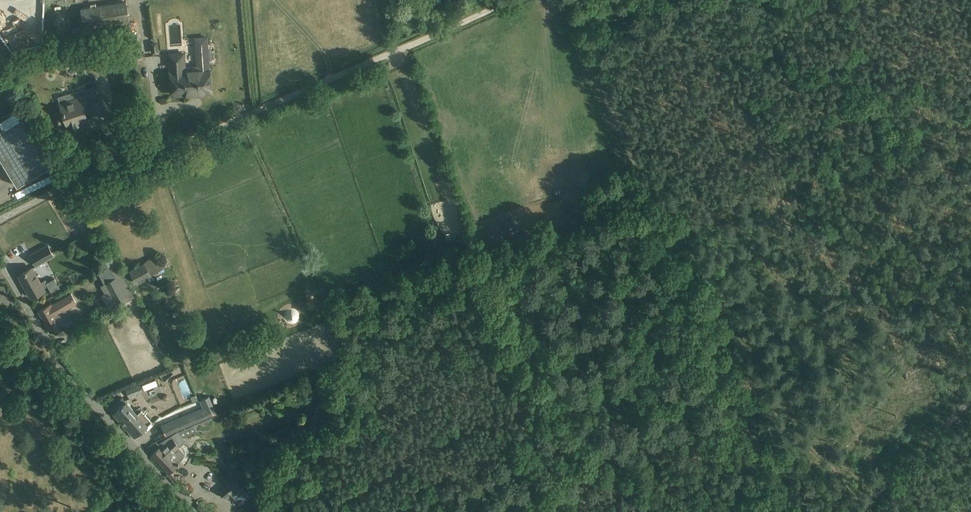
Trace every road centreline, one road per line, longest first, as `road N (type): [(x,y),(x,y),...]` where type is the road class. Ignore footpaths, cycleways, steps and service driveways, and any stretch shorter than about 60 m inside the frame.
road 1 (unclassified): [(200,511),(61,367),(0,259)]
road 2 (track): [(240,110),(503,0)]
road 3 (unclassified): [(0,221),(240,110)]

